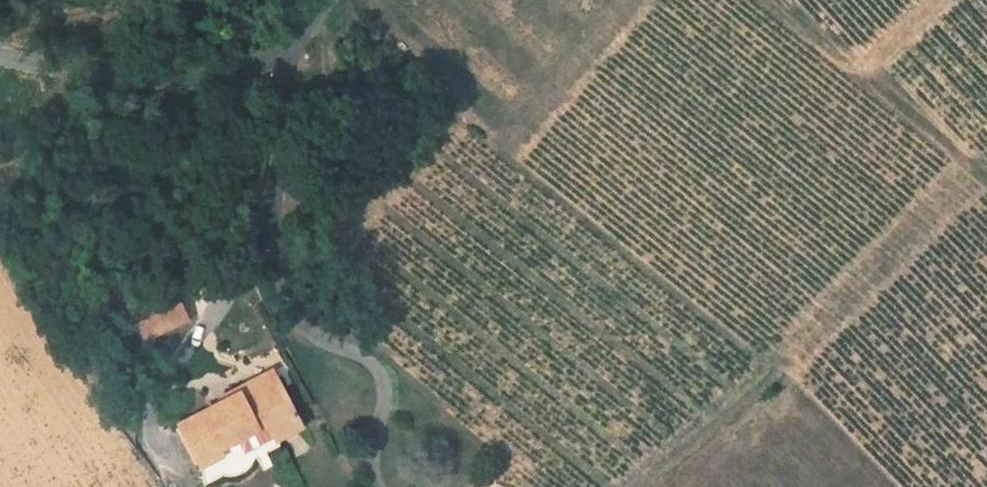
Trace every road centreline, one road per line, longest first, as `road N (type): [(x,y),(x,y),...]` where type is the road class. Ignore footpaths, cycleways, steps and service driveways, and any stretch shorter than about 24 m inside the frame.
road 1 (residential): [(0,55),(129,74),(232,58),(283,38),(324,0)]

